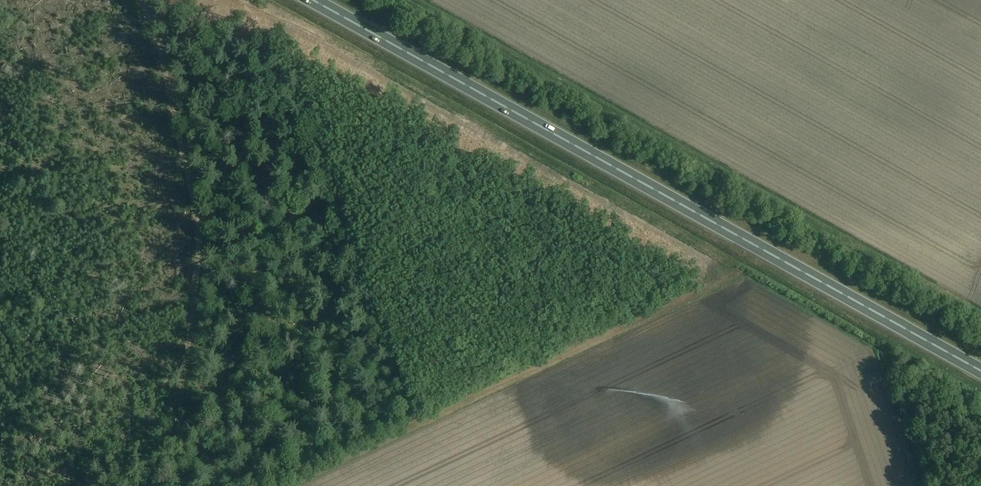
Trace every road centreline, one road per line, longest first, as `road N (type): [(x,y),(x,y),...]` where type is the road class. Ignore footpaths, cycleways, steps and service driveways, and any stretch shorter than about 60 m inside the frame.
road 1 (trunk): [(980,371),(313,0)]
road 2 (track): [(107,485),(173,431),(199,245),(140,0)]
road 3 (track): [(287,485),(732,276)]

